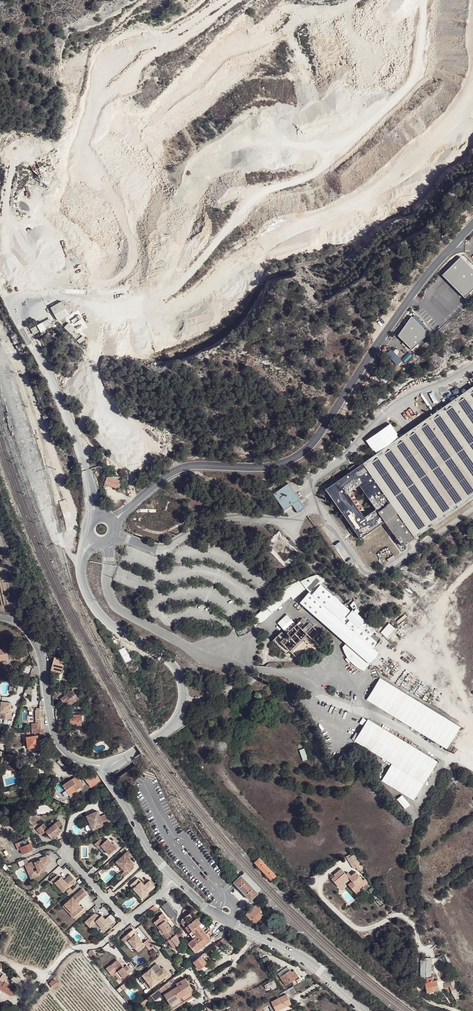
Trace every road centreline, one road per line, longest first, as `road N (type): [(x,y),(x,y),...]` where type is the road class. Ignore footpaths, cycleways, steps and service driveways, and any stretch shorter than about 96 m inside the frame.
road 1 (track): [(77,440),(100,399),(96,288),(115,281),(134,258),(118,204),(85,150),(102,83),(136,48),(177,33),(226,0)]
road 2 (track): [(41,296),(111,309),(169,295),(254,200),(321,168),(412,84),(425,0)]
road 3 (unclassified): [(125,511),(177,470),(268,467),(306,450),(424,278),(472,223)]
road 4 (track): [(134,307),(163,312),(181,305),(257,248),(357,204),(424,158),(472,94)]
road 5 (unclassified): [(131,753),(173,722),(183,704),(182,677),(103,619),(80,562)]
road 6 (tertiary): [(176,880),(213,912),(312,964),(366,1010)]
road 7 (track): [(0,332),(24,370),(70,500),(76,532),(66,541)]
road 8 (track): [(80,562),(54,537),(0,364)]
road 9 (tertiary): [(0,618),(19,624),(36,644),(56,737),(82,761)]
road 10 (track): [(472,721),(439,628),(443,603),(472,572)]
road 11 (residential): [(128,922),(103,943),(67,952),(22,1010)]
road 12 (tertiary): [(103,772),(171,875)]

